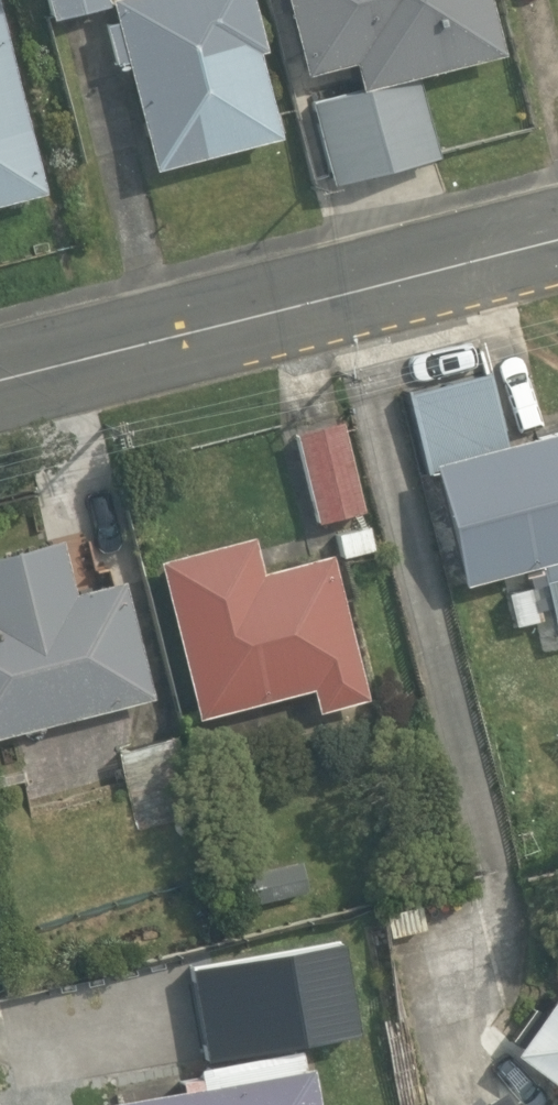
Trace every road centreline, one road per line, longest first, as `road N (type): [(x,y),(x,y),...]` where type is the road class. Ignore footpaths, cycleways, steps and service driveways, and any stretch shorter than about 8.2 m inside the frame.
road 1 (tertiary): [(557,239),(0,380)]

